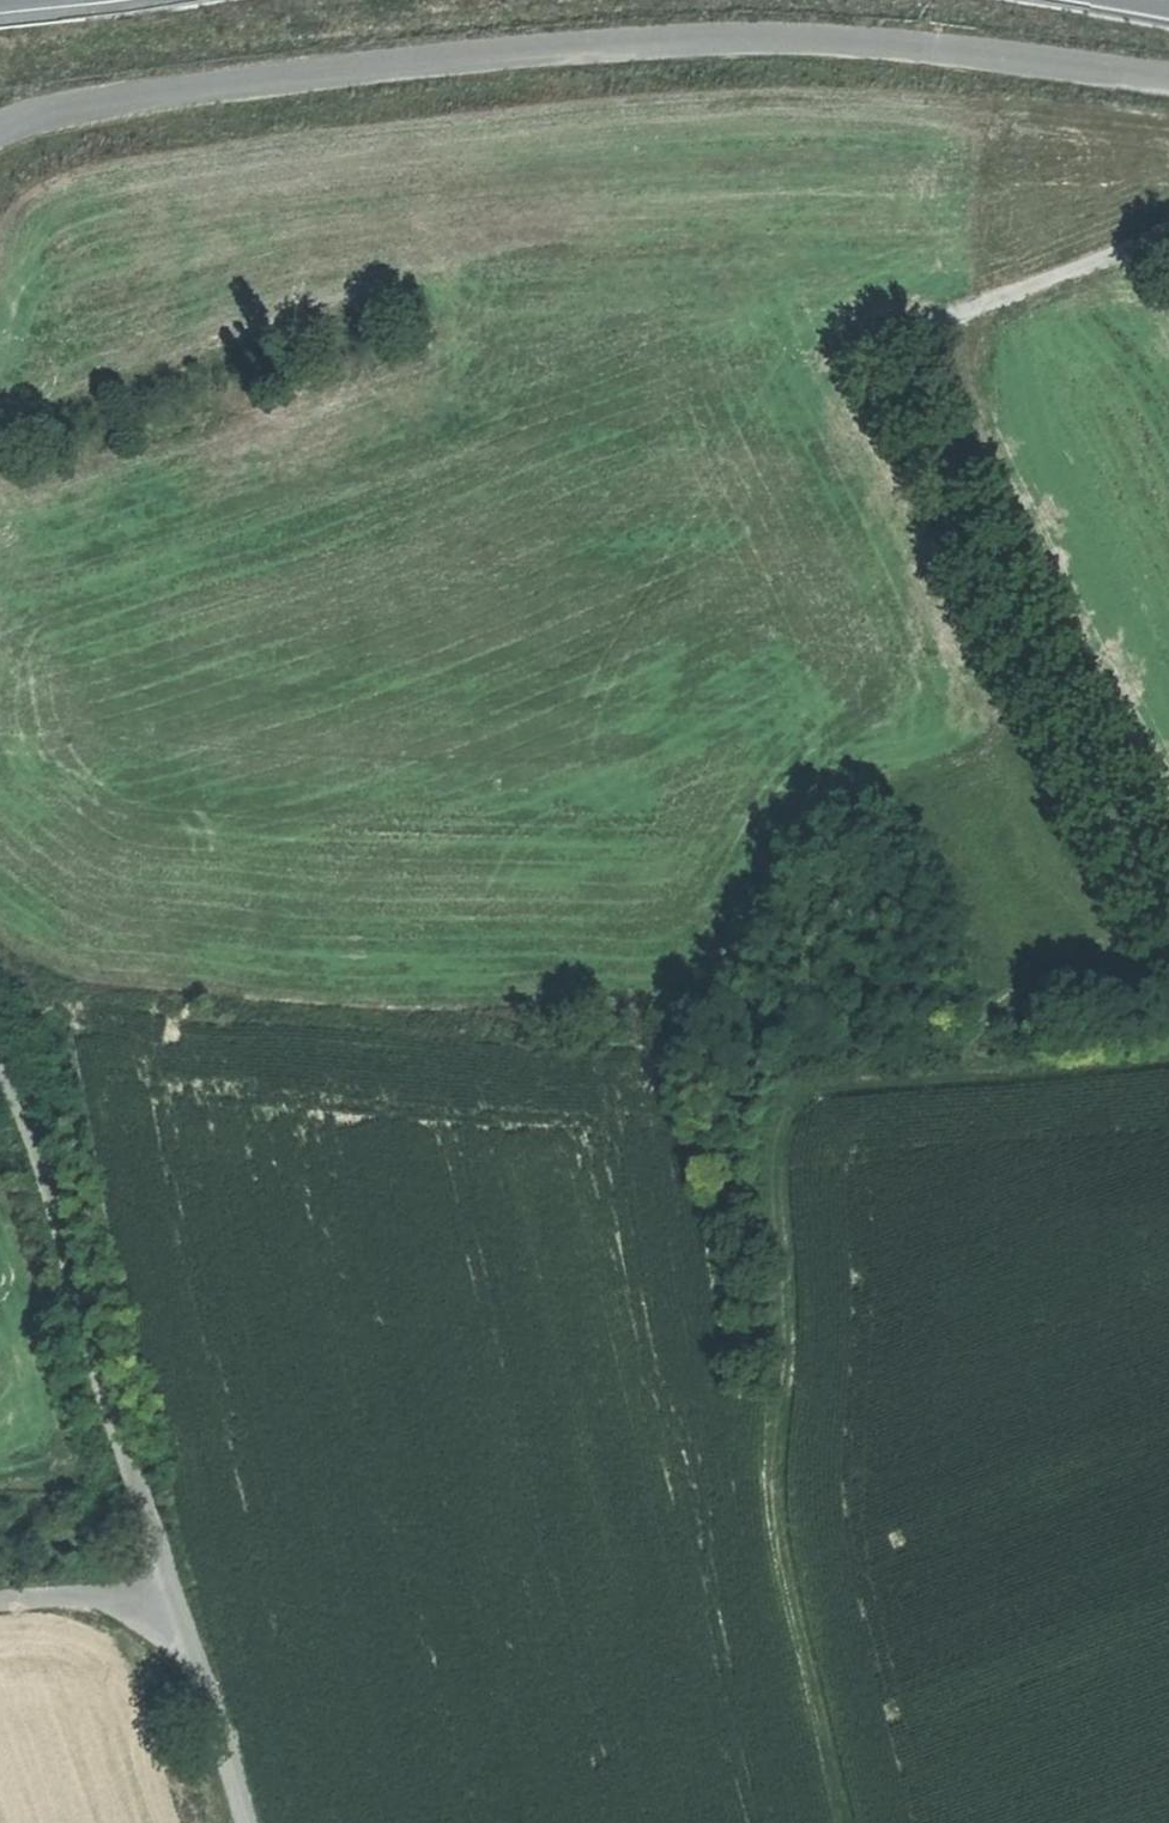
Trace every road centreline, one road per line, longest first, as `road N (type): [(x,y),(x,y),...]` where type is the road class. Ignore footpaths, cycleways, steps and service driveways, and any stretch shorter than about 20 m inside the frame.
road 1 (unclassified): [(0,1068),(20,1102),(244,1822)]
road 2 (track): [(0,1594),(107,1590),(137,1623),(199,1822)]

